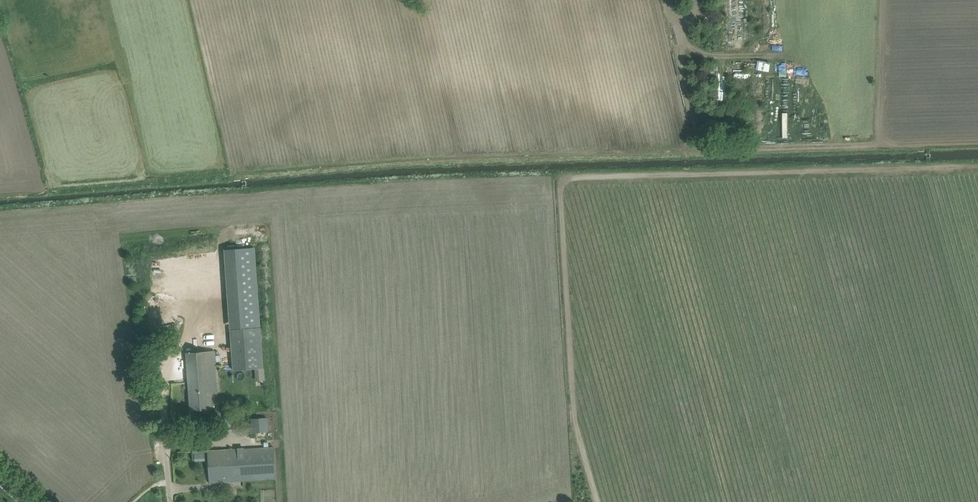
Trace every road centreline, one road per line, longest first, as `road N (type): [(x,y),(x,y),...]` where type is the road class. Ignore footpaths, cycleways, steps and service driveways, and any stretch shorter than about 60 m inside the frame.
road 1 (track): [(595,501),(577,449),(560,175),(977,165)]
road 2 (track): [(977,145),(415,158),(235,173)]
road 3 (track): [(884,0),(879,148)]

